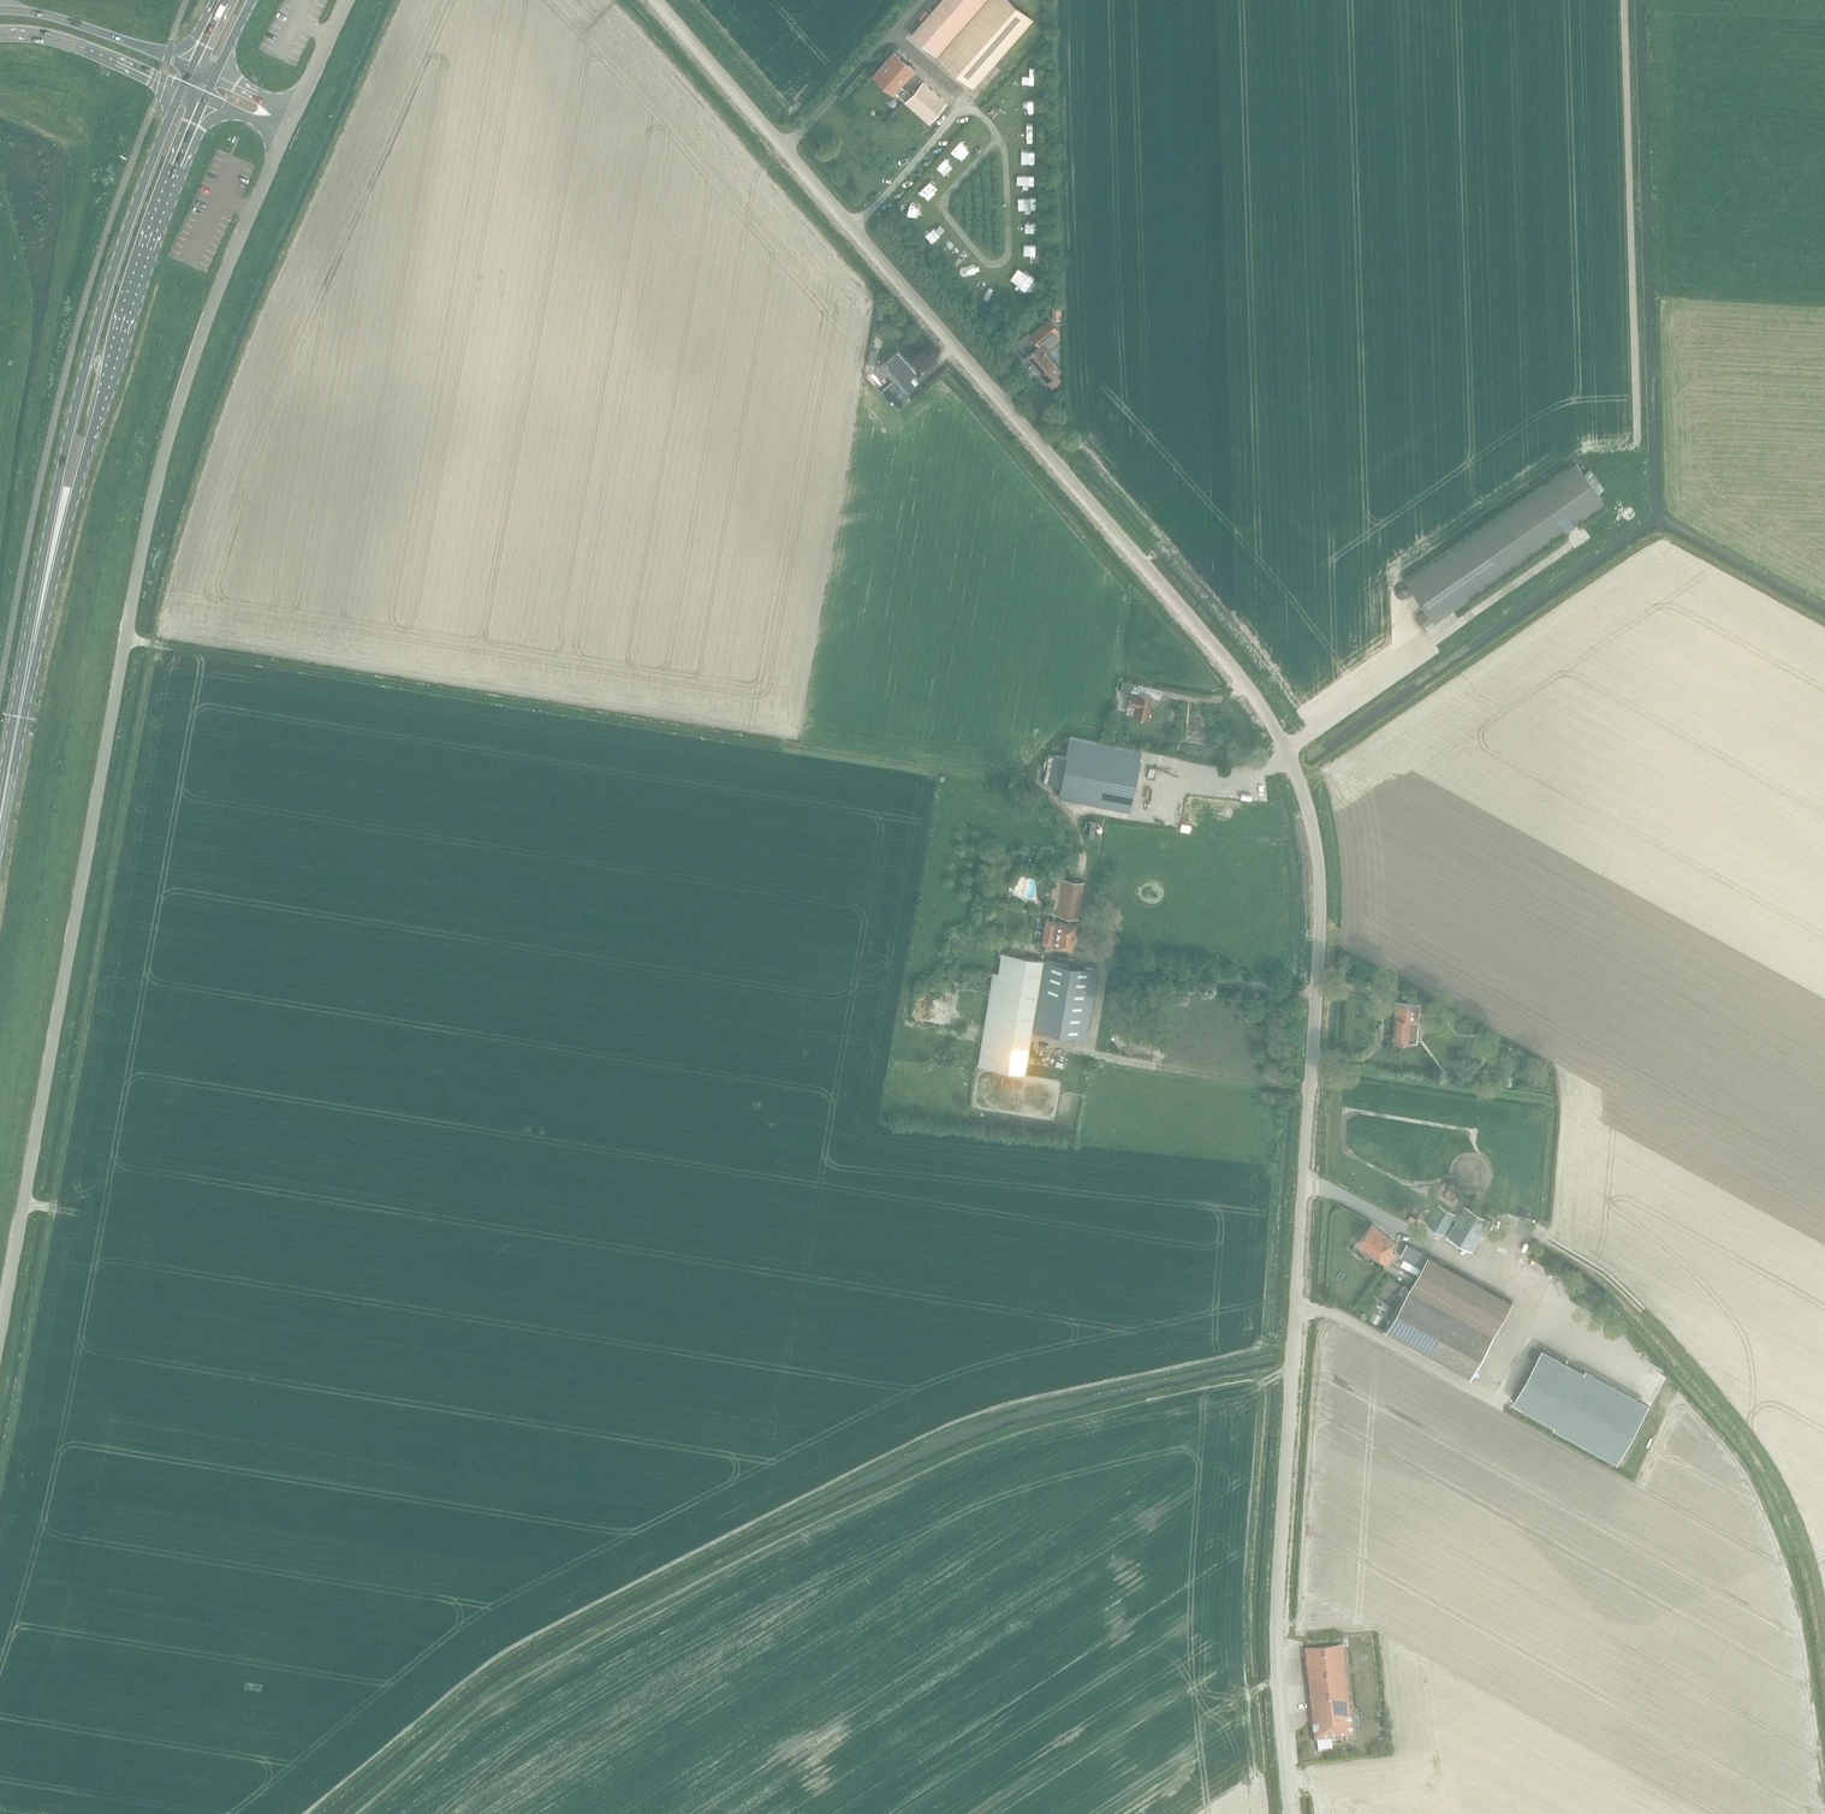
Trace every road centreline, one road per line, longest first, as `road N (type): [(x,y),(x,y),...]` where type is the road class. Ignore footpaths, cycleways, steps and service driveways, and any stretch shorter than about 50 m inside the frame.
road 1 (unclassified): [(1292,1813),(1279,1606),(1318,993),(1309,799),(1250,684),(656,0)]
road 2 (unclassified): [(0,1372),(157,472),(285,135)]
road 3 (track): [(128,639),(1019,778)]
road 4 (primary): [(183,90),(98,325),(58,485),(34,640)]
road 5 (primary): [(34,640),(149,236),(203,98)]
road 6 (track): [(1824,1641),(1783,1482),(1613,1280),(1548,1240)]
road 7 (tertiary): [(192,64),(62,18),(0,10)]
road 8 (tertiary): [(0,34),(65,41),(183,90)]
road 9 (primary): [(0,816),(34,640)]
road 10 (unclassified): [(295,112),(347,0)]

